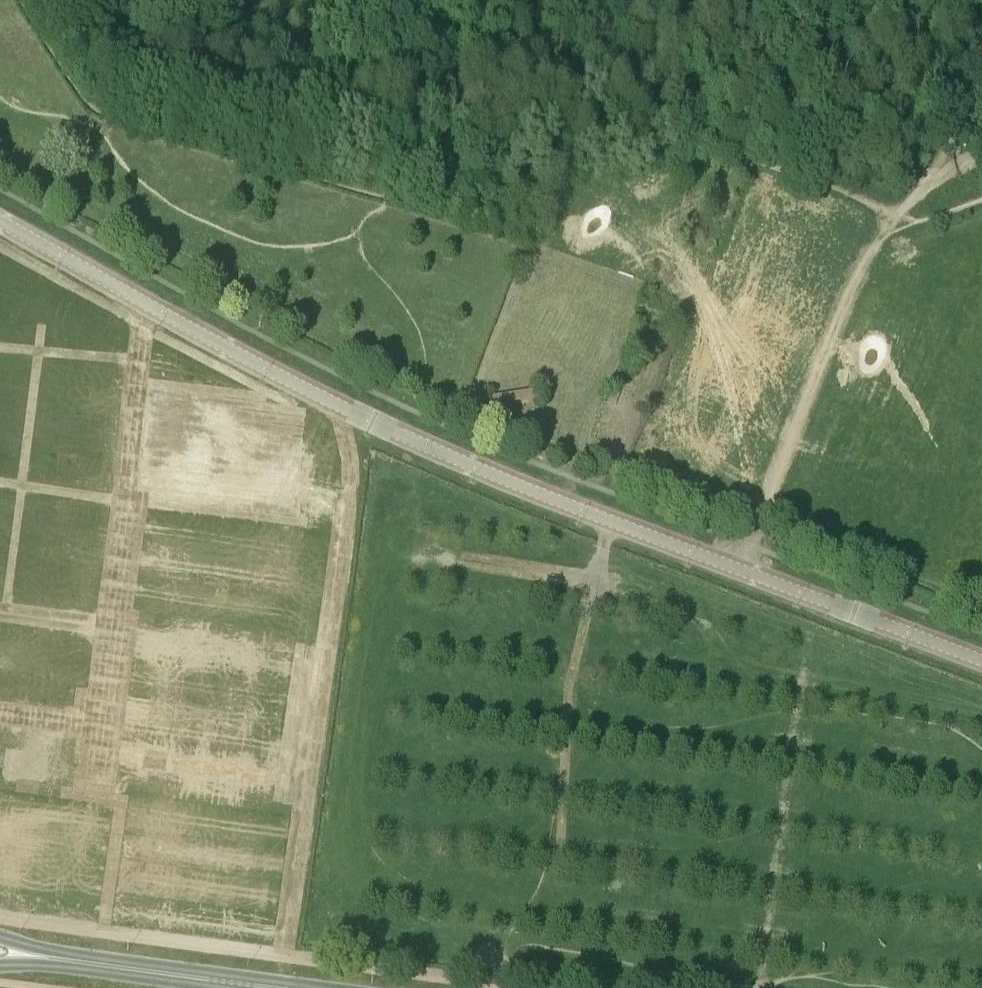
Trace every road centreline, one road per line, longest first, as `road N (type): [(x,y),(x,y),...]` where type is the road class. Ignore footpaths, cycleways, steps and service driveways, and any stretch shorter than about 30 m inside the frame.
road 1 (tertiary): [(981,660),(569,505),(308,390),(0,220)]
road 2 (track): [(879,236),(737,569)]
road 3 (secondary): [(265,987),(0,952)]
road 4 (track): [(981,48),(924,190),(894,214)]
road 5 (track): [(894,214),(717,143)]
road 6 (track): [(717,143),(720,94),(768,0)]

